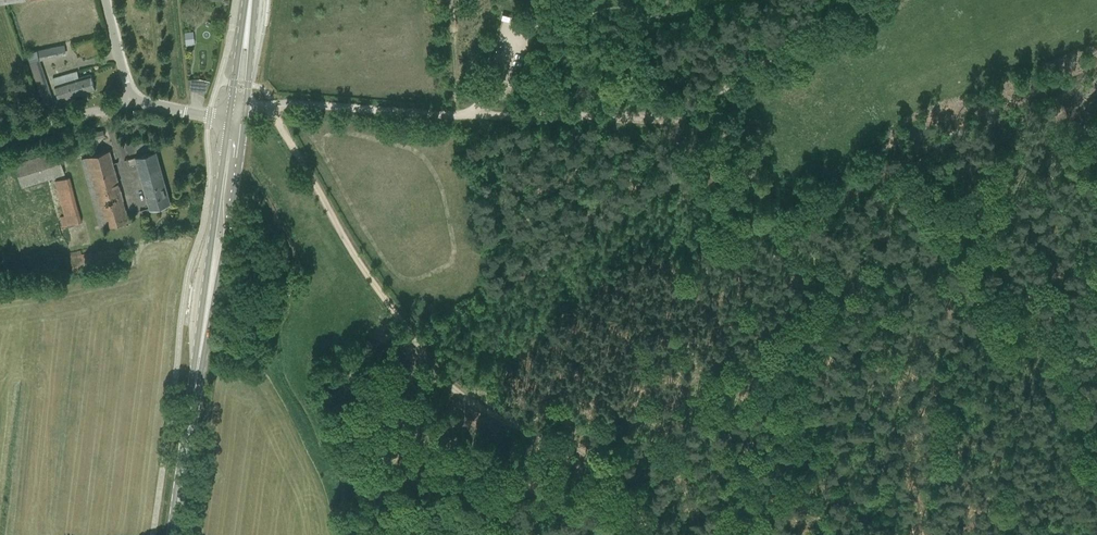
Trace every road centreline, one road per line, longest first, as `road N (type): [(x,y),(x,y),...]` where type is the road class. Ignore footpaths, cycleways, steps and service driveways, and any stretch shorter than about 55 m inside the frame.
road 1 (track): [(870,0),(684,109),(650,116),(478,120),(273,104)]
road 2 (track): [(273,104),(273,120),(353,255),(417,338),(601,472),(638,534)]
road 3 (track): [(684,0),(614,8),(478,59),(478,120)]
road 4 (primary): [(195,394),(244,122)]
road 5 (primary): [(229,120),(195,394)]
road 6 (primary): [(175,534),(195,394)]
road 7 (unclassified): [(0,137),(133,103)]
road 8 (primary): [(244,122),(253,0)]
road 9 (primary): [(248,0),(229,120)]

